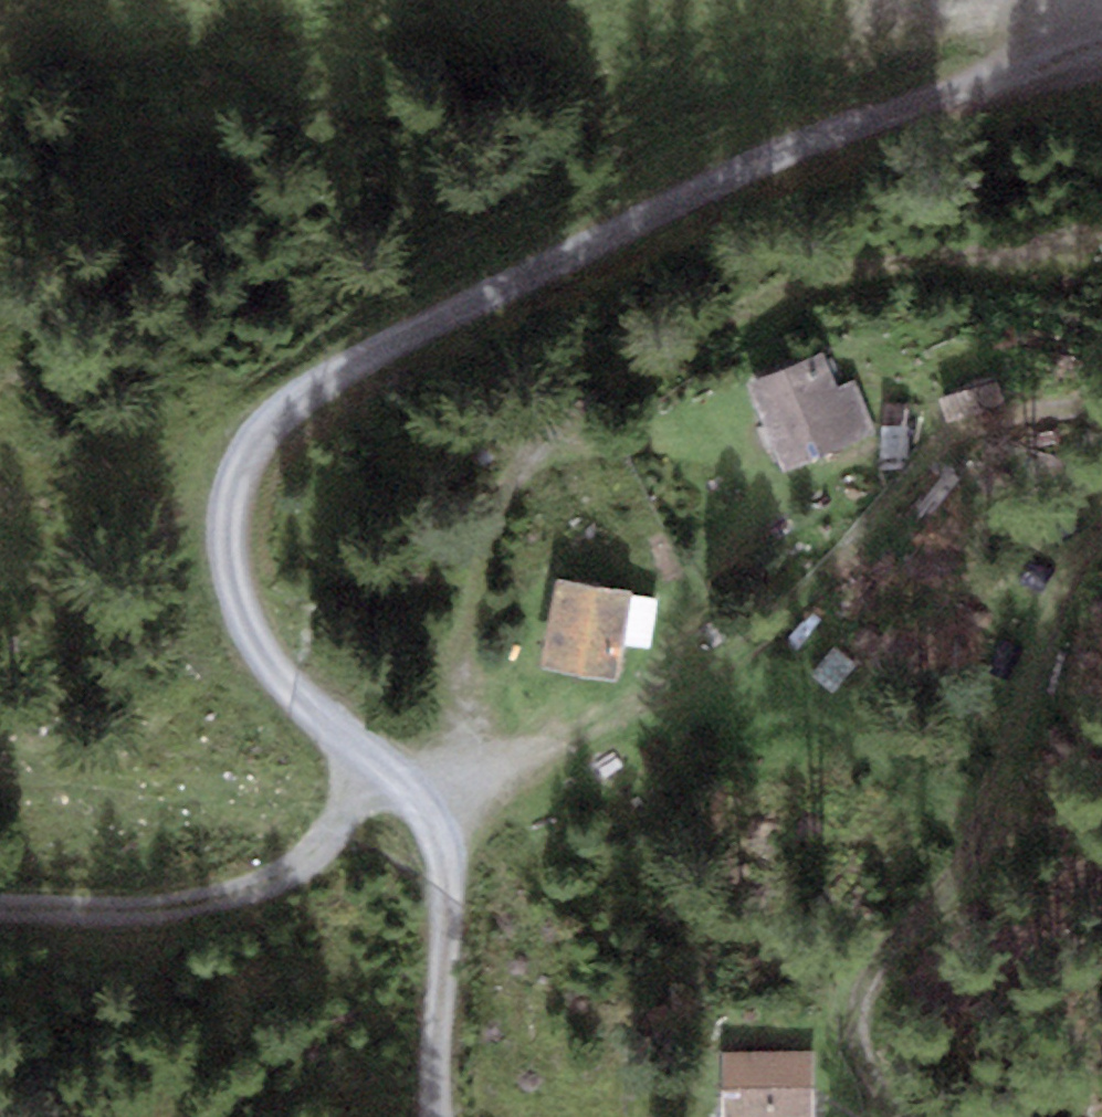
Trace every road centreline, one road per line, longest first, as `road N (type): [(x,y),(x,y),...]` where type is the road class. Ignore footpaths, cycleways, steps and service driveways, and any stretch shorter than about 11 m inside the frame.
road 1 (track): [(1101,234),(1001,261),(806,280),(621,374),(527,461),(471,606),(432,839),(564,743),(727,668),(833,583),(901,495),(942,396)]
road 2 (track): [(1101,37),(710,184),(298,406),(260,438),(237,481),(227,533),(243,601),(276,674),(432,839),(447,892),(440,1116)]
road 3 (track): [(1101,540),(1056,594),(1014,745),(969,847),(876,956),(859,1035),(874,1090),(905,1116)]
road 4 (track): [(0,910),(199,913),(292,875),(382,786)]
road 5 (track): [(969,847),(911,771),(816,706),(727,668)]

